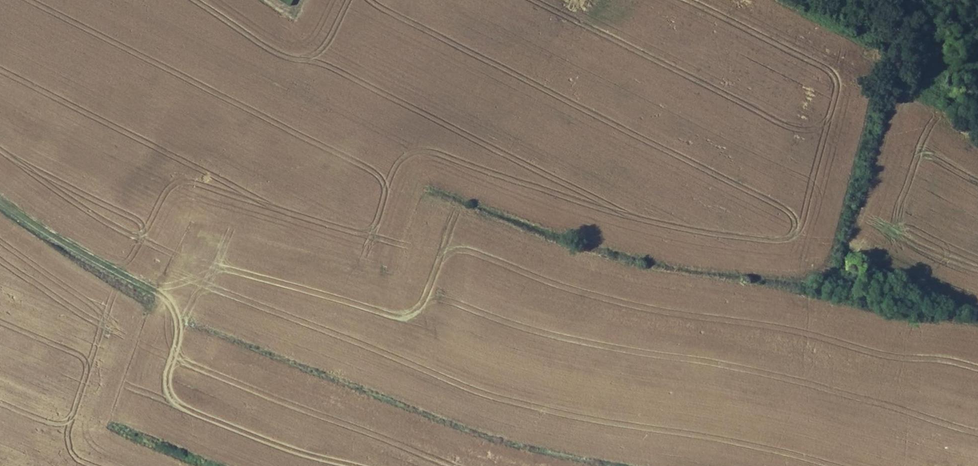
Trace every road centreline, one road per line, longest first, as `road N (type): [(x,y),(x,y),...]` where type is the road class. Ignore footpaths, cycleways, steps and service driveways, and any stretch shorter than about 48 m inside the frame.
road 1 (track): [(357,465),(290,450),(186,408),(168,380),(178,322),(161,294),(0,201)]

